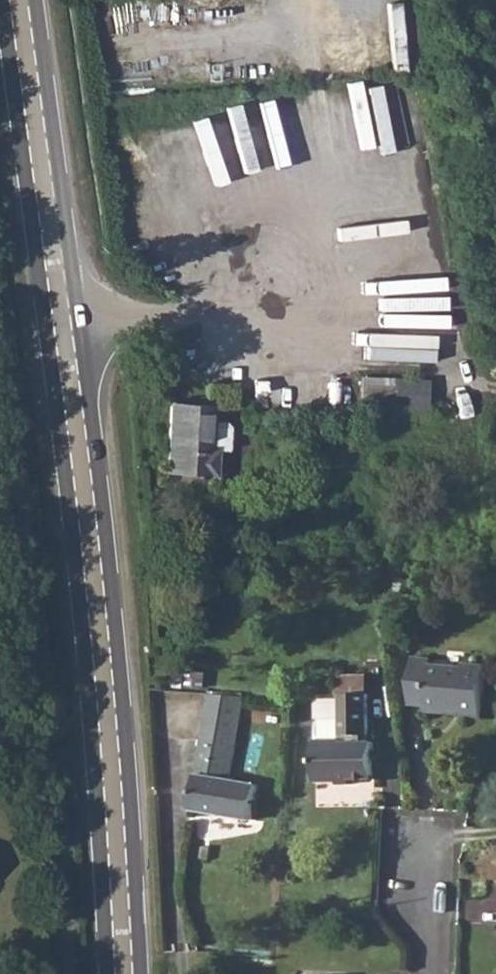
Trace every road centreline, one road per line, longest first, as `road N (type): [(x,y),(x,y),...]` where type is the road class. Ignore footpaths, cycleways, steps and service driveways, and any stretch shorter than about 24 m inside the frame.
road 1 (secondary): [(139,973),(124,663),(40,0)]
road 2 (secondary): [(0,22),(103,845),(107,973)]
road 3 (residential): [(427,973),(431,842)]

